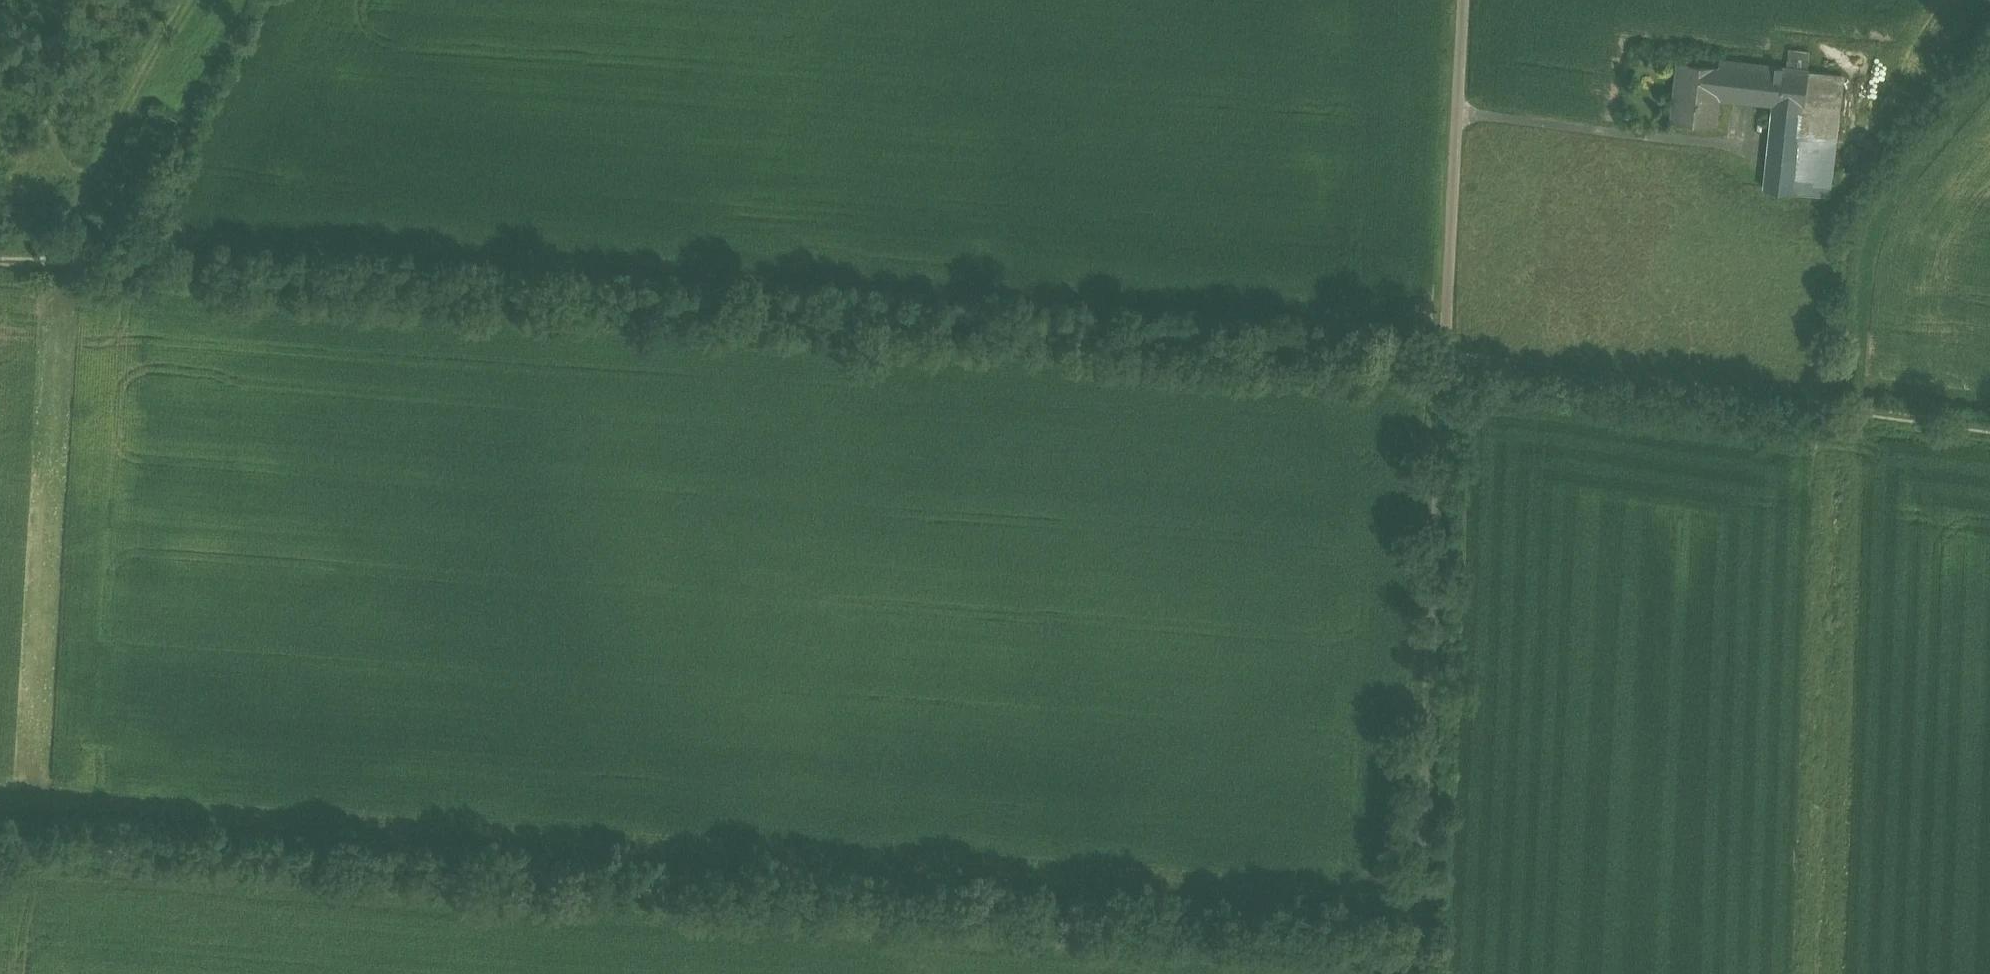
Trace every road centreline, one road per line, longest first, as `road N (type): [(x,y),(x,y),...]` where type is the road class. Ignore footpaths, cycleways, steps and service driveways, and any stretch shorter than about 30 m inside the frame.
road 1 (track): [(1989,427),(1448,349),(0,267)]
road 2 (unclassified): [(1418,973),(1465,0)]
road 3 (track): [(1459,118),(1755,155)]

